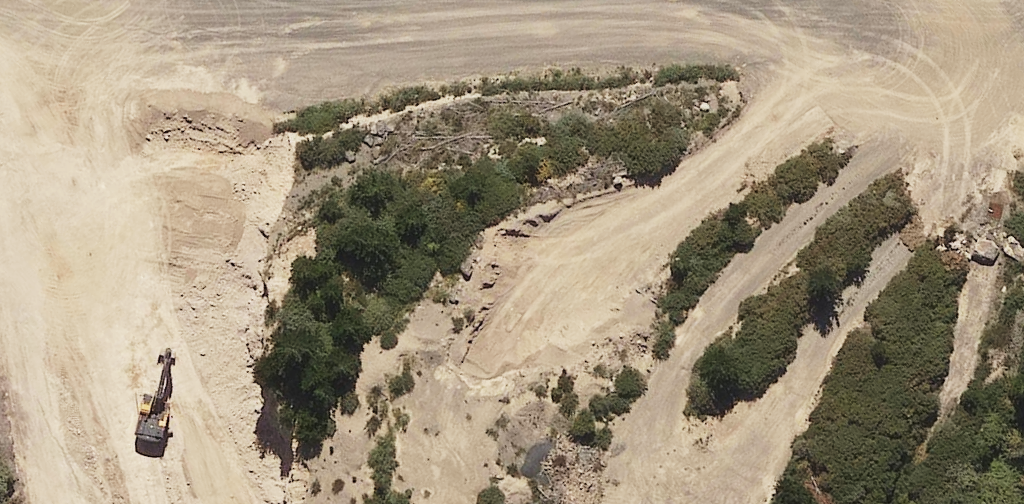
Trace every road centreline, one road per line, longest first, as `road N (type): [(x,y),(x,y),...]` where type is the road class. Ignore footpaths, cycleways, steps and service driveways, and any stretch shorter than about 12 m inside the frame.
road 1 (track): [(59,8),(197,20),(370,21),(593,8),(776,10),(934,27),(1023,21)]
road 2 (track): [(1023,48),(972,102),(874,160),(713,313),(673,375),(646,464),(652,503)]
road 3 (track): [(0,71),(28,95),(78,238),(111,402),(146,503)]
road 4 (track): [(573,273),(785,114),(857,18)]
road 5 (track): [(710,503),(893,255)]

